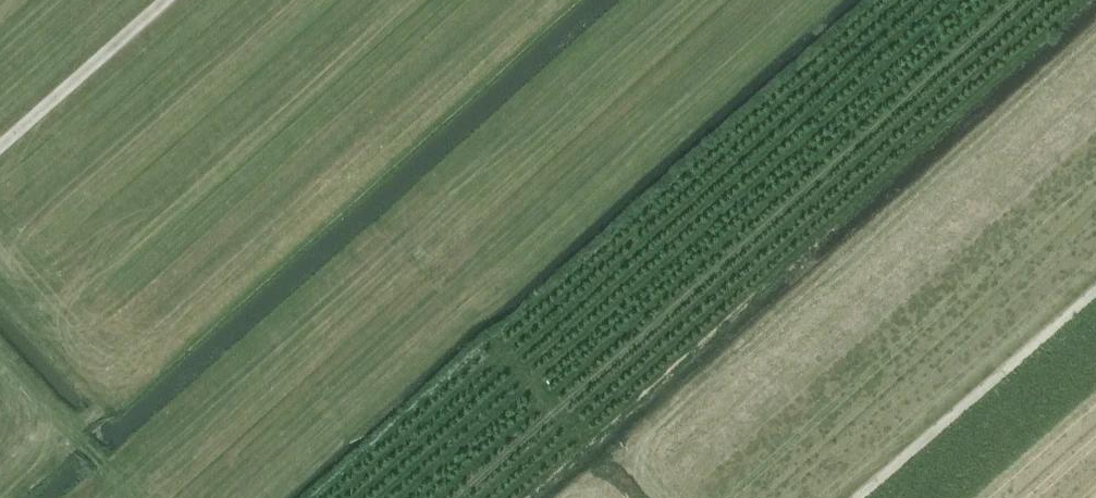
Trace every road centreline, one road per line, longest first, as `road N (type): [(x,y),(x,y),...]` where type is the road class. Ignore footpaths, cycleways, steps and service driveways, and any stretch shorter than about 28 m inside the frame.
road 1 (track): [(1095,289),(860,497)]

